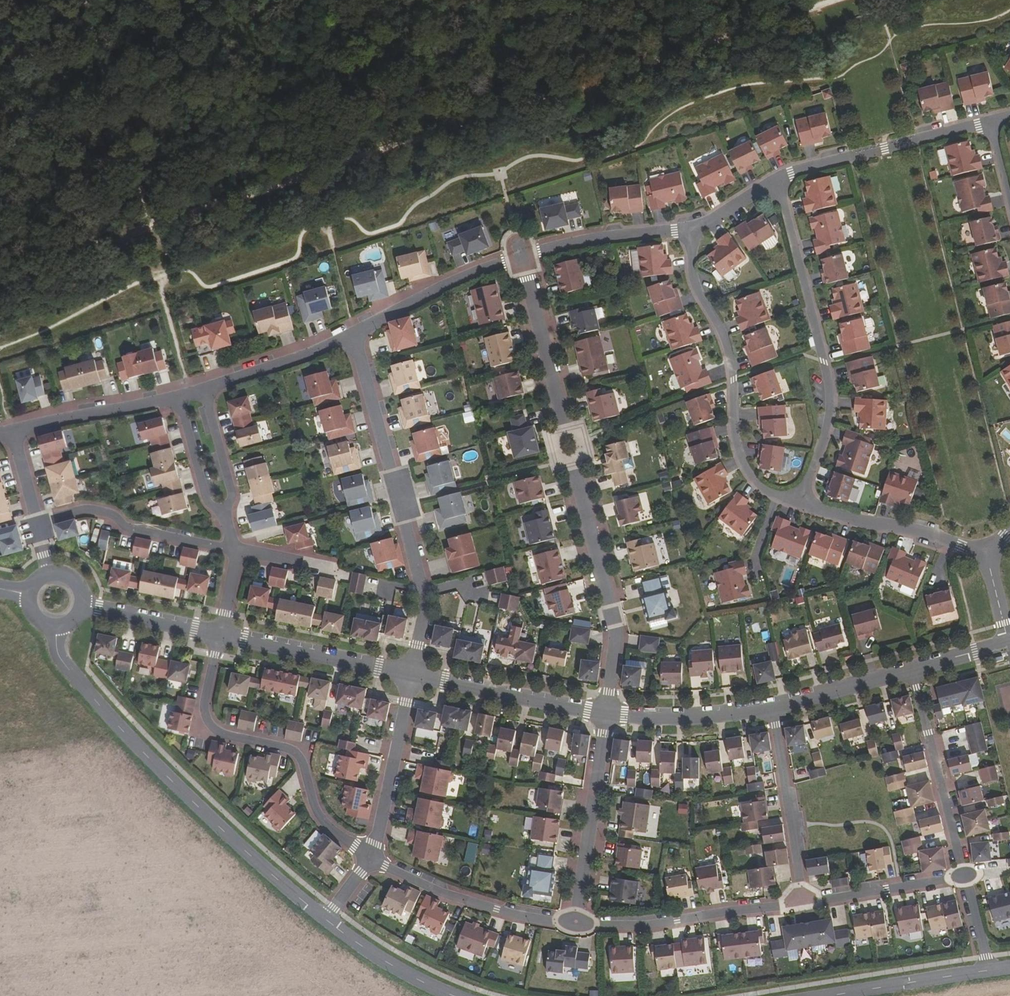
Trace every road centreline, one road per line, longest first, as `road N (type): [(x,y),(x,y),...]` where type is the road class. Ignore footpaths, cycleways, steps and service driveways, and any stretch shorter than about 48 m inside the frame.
road 1 (residential): [(520,255),(616,635),(606,715)]
road 2 (tertiary): [(56,631),(58,656),(208,818),(324,923)]
road 3 (residential): [(350,336),(425,603),(413,674)]
road 4 (residential): [(773,181),(830,395),(826,430),(799,503)]
road 5 (residential): [(370,859),(314,807),(292,749),(210,726),(204,704),(218,635)]
road 6 (residential): [(696,233),(693,280),(727,352),(738,453),(755,483),(799,503)]
road 7 (residential): [(802,901),(676,921),(576,922)]
road 8 (residential): [(990,121),(773,181)]
road 9 (residential): [(576,922),(460,899),(370,859)]
road 10 (residential): [(576,922),(606,715)]
road 11 (residential): [(914,672),(962,874)]
road 12 (residential): [(36,523),(93,510),(130,529),(233,550)]
road 13 (residential): [(413,674),(218,635)]
road 14 (residential): [(606,715),(413,674)]
road 15 (residential): [(802,901),(774,708)]
road 16 (residential): [(799,503),(987,553)]
road 17 (residential): [(413,674),(370,859)]
road 18 (residential): [(520,255),(447,284),(350,336)]
road 19 (residential): [(520,255),(615,236),(696,233)]
road 20 (residential): [(178,398),(11,429)]
road 21 (residential): [(606,715),(699,718),(774,708)]
road 22 (residential): [(962,874),(802,901)]
road 23 (tertiary): [(830,995),(986,974)]
road 24 (residential): [(350,336),(204,390)]
road 25 (tertiary): [(324,923),(403,977),(449,995)]
road 26 (residential): [(774,708),(914,672)]
road 27 (residential): [(218,635),(84,605)]
road 28 (residential): [(204,390),(231,494),(223,512)]
road 29 (residential): [(223,512),(207,502),(178,398)]

